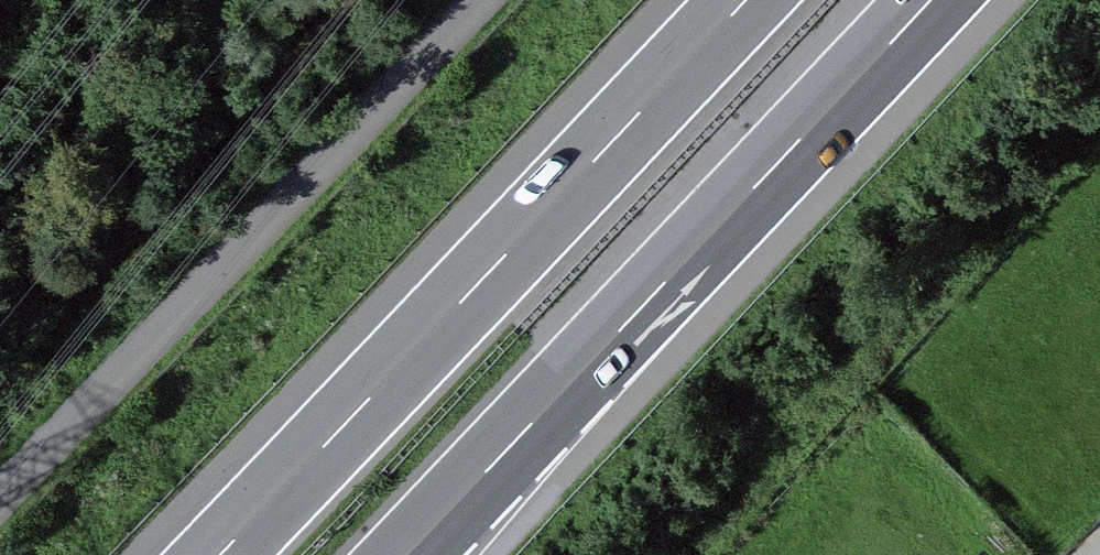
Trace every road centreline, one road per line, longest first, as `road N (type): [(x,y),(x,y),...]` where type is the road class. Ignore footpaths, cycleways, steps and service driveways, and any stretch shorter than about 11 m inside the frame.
road 1 (motorway): [(751,0),(225,554)]
road 2 (motorway): [(414,554),(937,0)]
road 3 (track): [(216,0),(0,235)]

